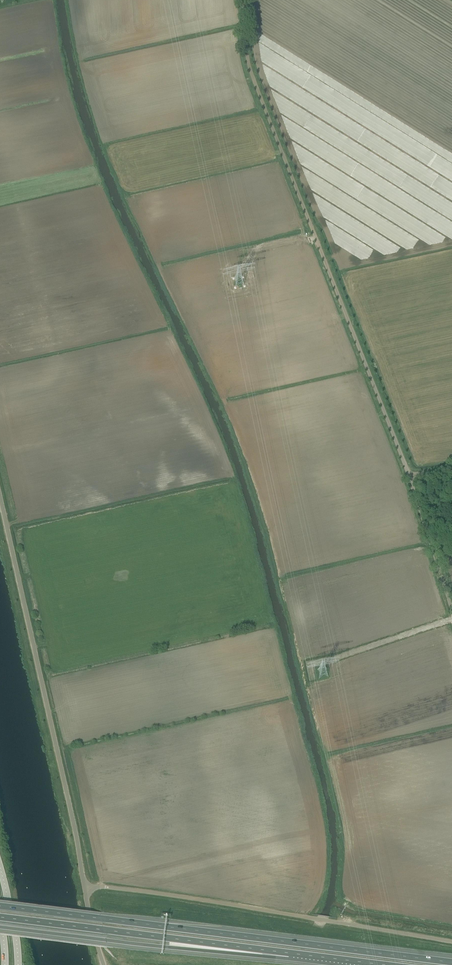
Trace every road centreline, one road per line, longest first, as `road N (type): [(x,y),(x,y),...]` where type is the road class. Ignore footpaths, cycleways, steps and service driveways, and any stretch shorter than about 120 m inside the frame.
road 1 (unclassified): [(451,611),(408,470),(260,103),(240,0)]
road 2 (motorway): [(451,961),(0,906)]
road 3 (unclassified): [(84,889),(0,498)]
road 4 (unclassified): [(84,889),(451,942)]
road 5 (motorway): [(0,918),(290,953)]
road 6 (motorway): [(0,928),(290,953)]

